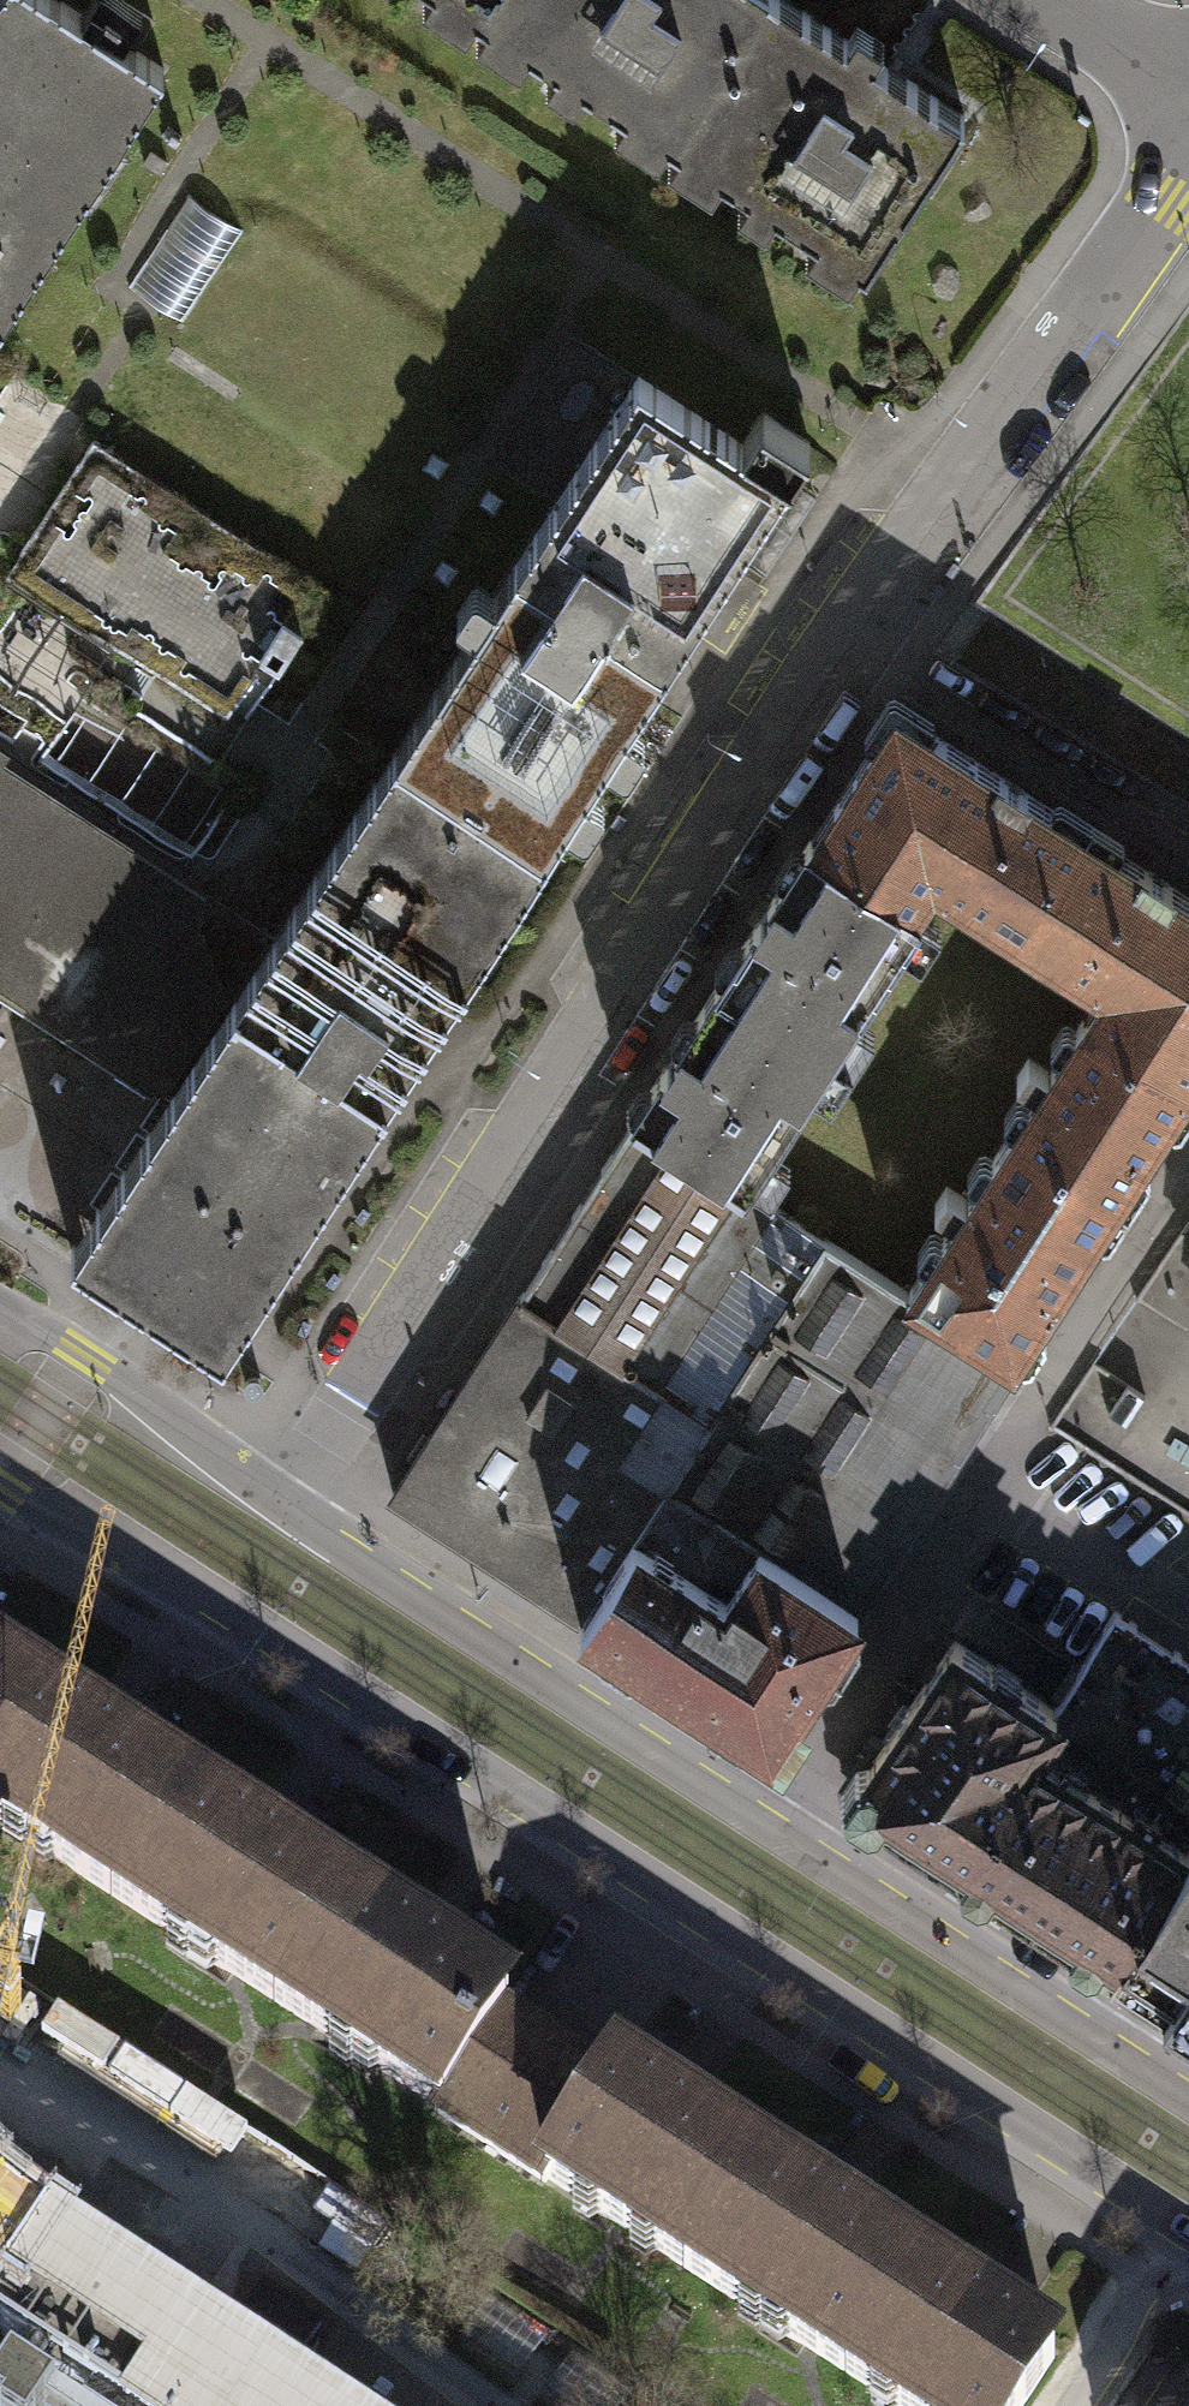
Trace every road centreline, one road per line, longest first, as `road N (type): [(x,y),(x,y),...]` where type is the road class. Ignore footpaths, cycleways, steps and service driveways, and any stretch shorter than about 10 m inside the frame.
road 1 (residential): [(279,1504),(1188,159)]
road 2 (tertiary): [(0,1487),(191,1585),(1188,2235)]
road 3 (tertiary): [(1188,2091),(279,1504)]
road 4 (tertiary): [(279,1504),(91,1360),(0,1319)]
road 5 (residential): [(1062,0),(1188,81)]

